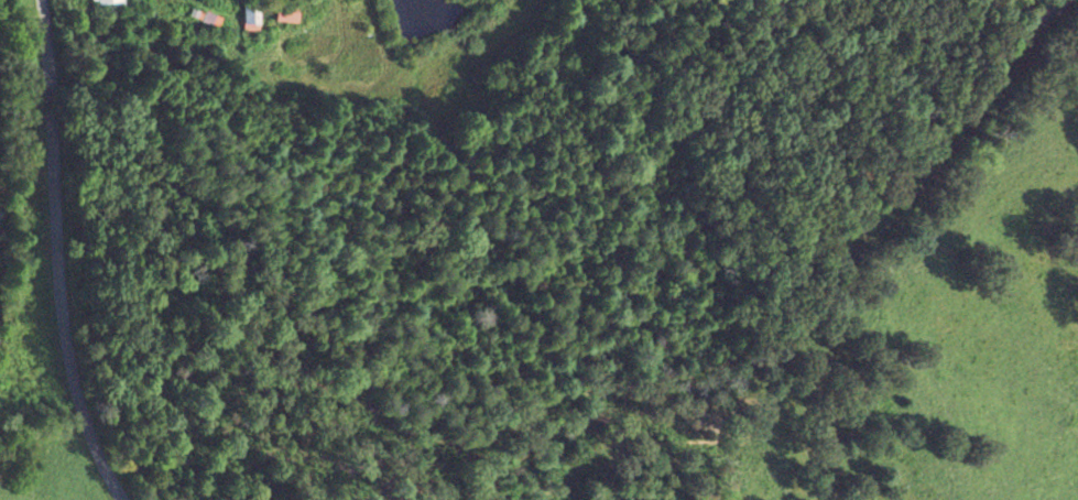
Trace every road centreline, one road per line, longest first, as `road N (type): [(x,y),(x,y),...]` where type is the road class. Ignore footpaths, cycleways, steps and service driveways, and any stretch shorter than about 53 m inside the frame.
road 1 (residential): [(41,0),(61,297),(94,434),(127,499)]
road 2 (residential): [(1077,0),(1022,37),(894,187)]

